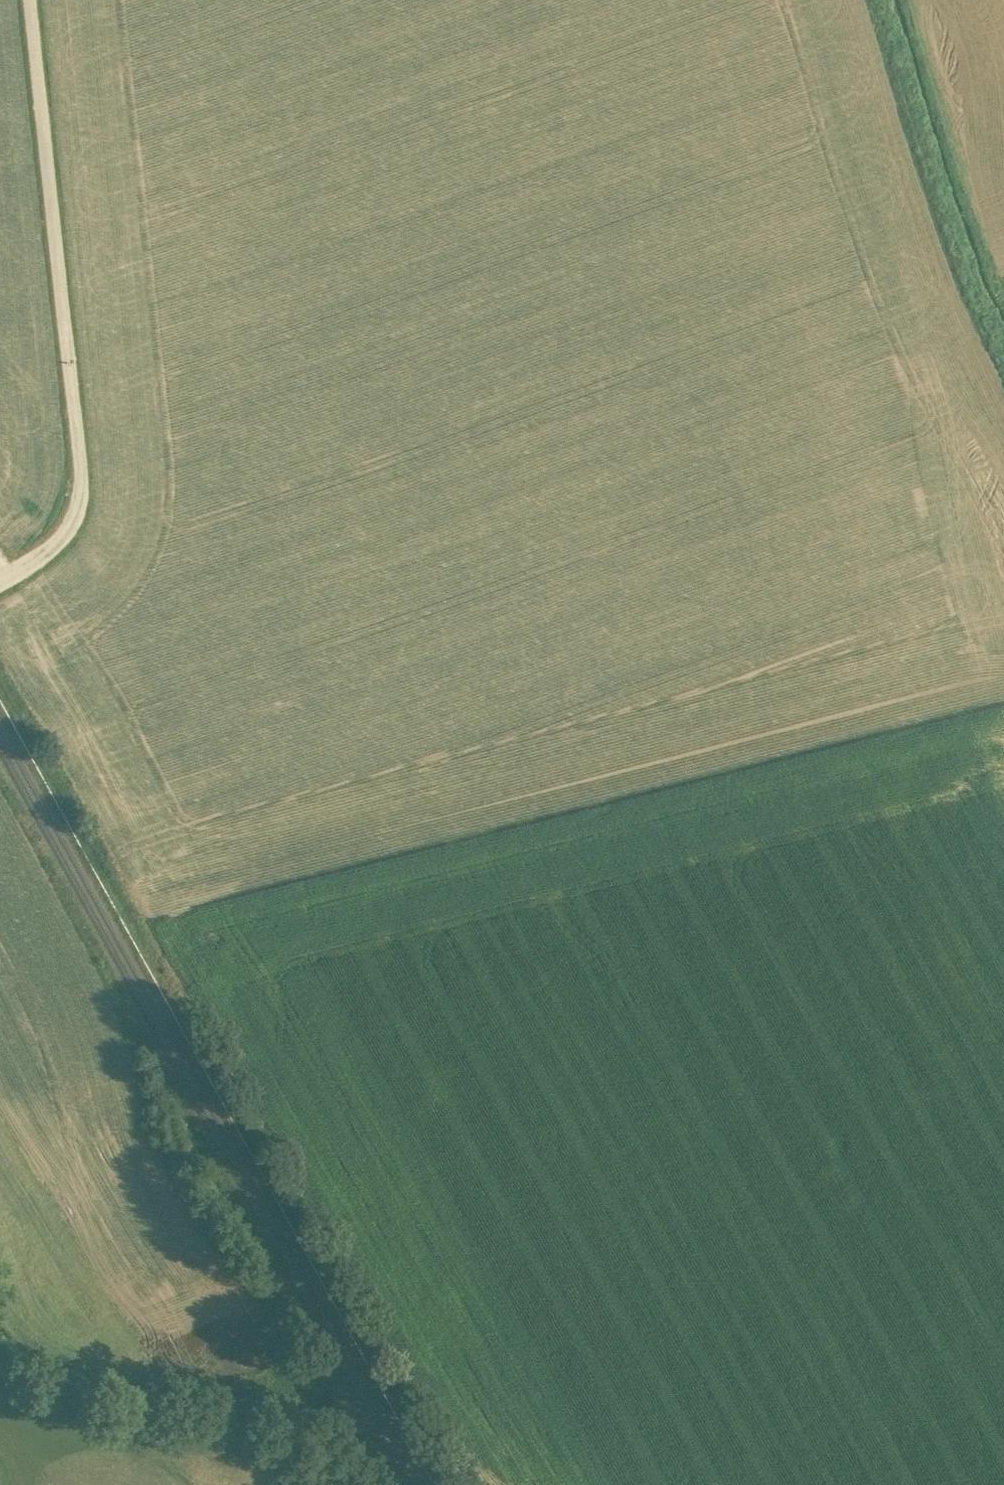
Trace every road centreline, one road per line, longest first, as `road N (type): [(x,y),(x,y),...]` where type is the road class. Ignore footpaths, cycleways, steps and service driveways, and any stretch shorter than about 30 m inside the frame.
road 1 (unclassified): [(0,579),(58,544),(79,518),(82,489),(28,0)]

